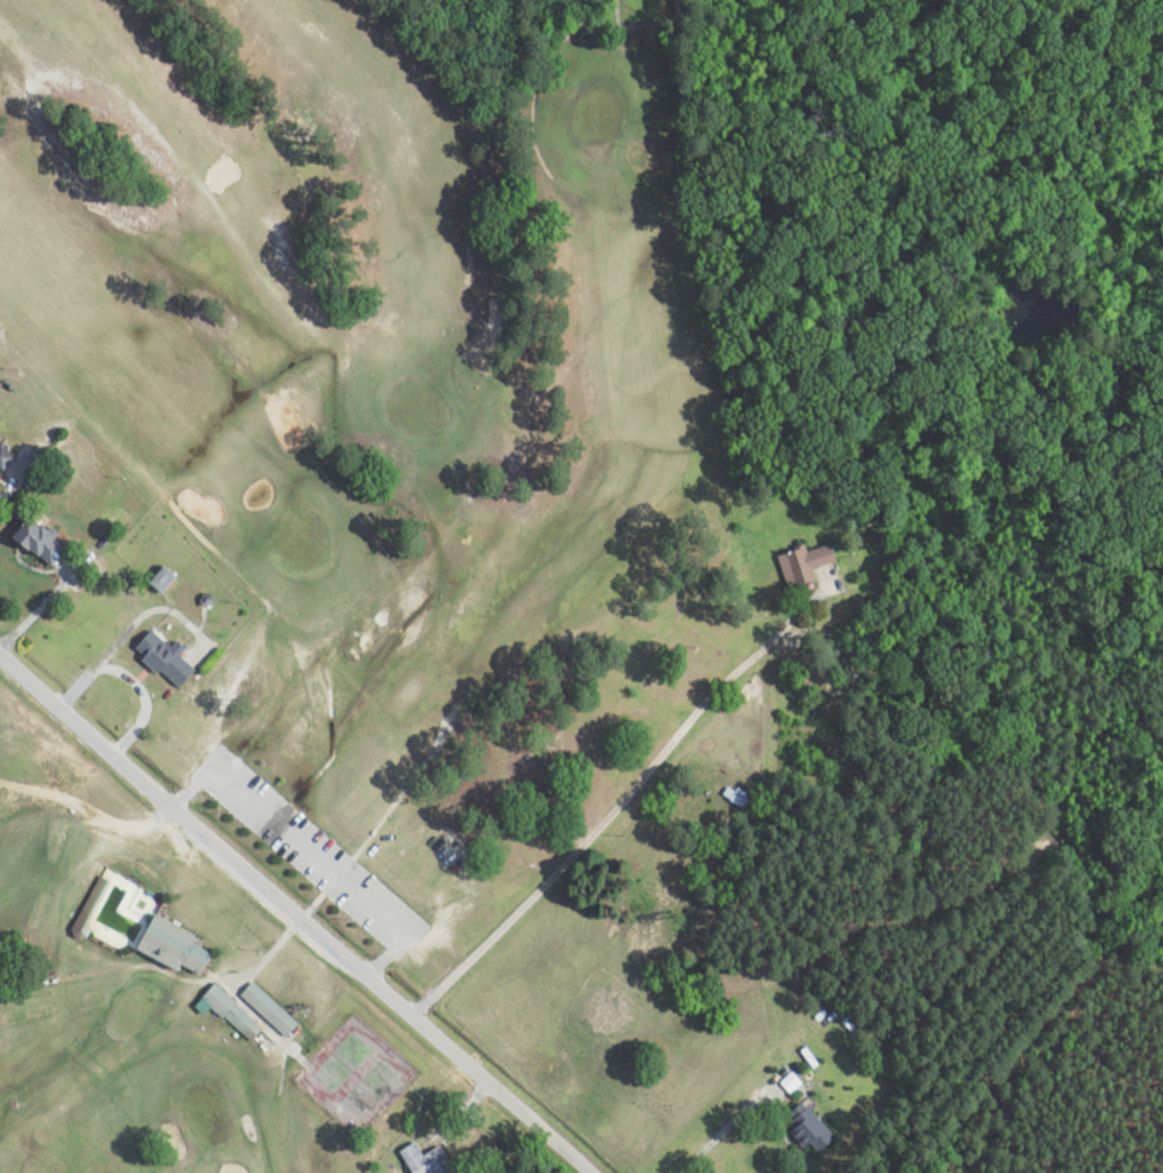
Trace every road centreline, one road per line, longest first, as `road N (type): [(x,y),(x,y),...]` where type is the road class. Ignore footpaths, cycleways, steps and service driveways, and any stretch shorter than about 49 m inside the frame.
road 1 (residential): [(643,1172),(72,681),(0,605)]

